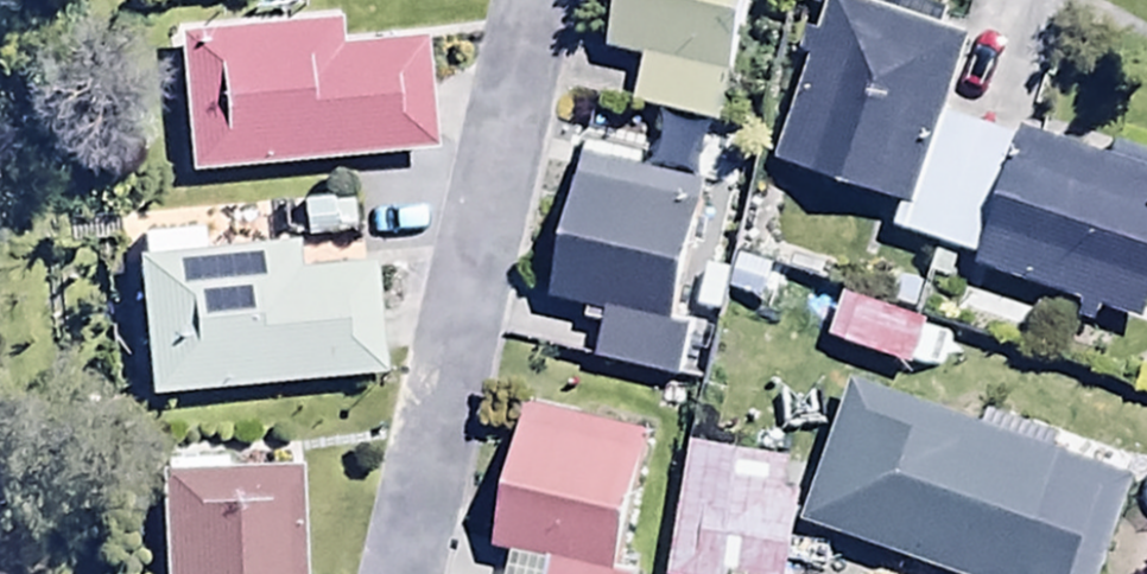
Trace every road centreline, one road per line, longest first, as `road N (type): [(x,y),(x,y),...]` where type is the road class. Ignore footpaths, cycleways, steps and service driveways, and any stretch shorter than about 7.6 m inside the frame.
road 1 (residential): [(538,0),(398,573)]

